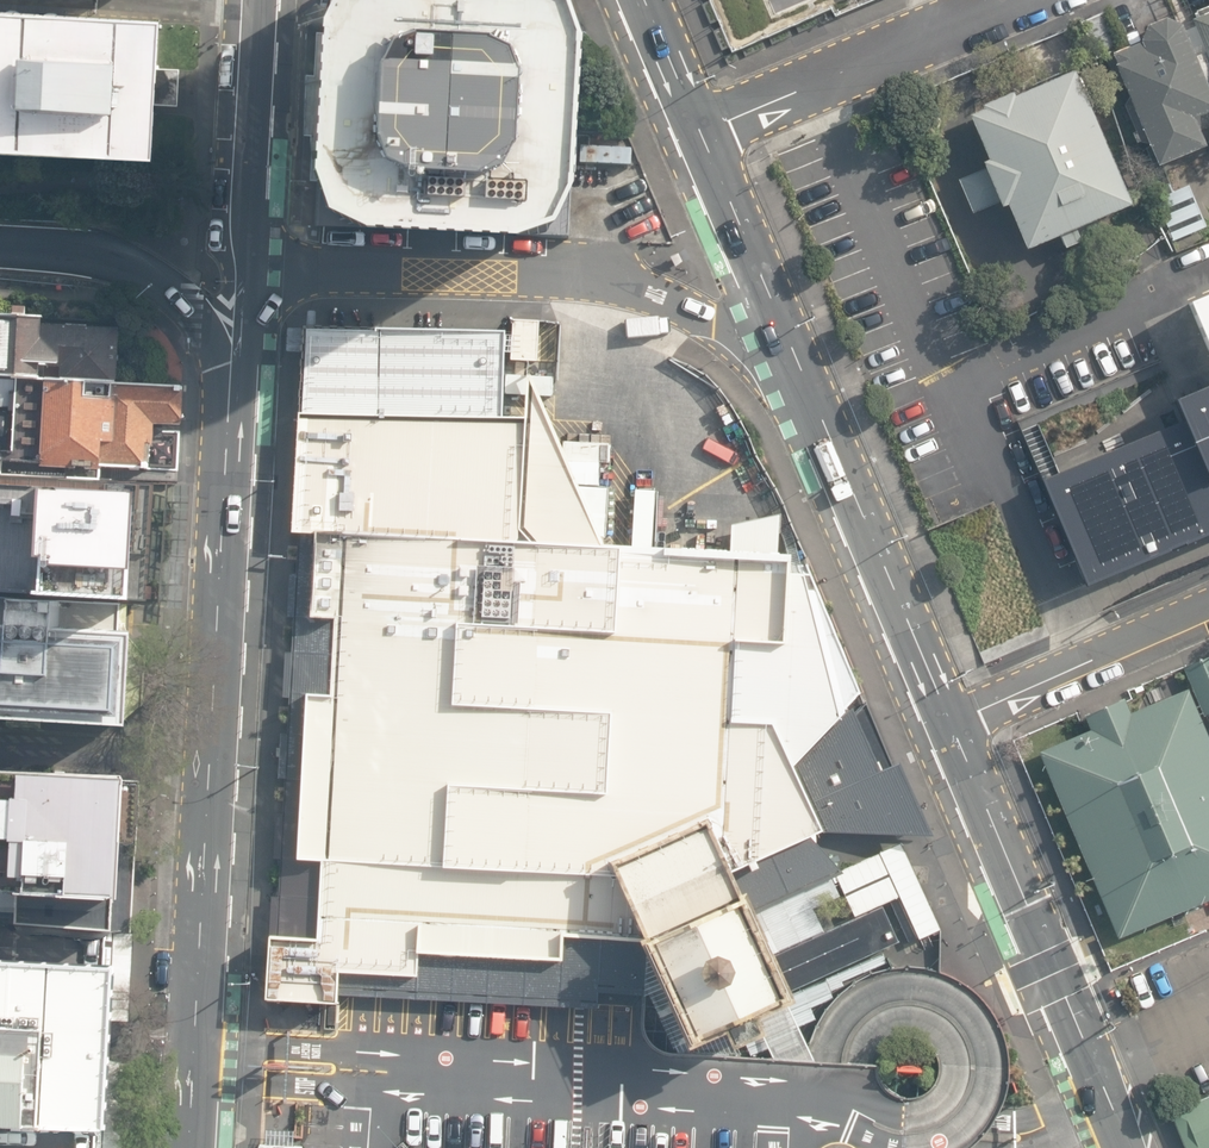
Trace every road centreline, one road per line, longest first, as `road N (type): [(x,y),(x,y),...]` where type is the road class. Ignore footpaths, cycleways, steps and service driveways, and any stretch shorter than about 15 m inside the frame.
road 1 (secondary): [(188,1147),(229,427)]
road 2 (tertiary): [(251,315),(272,285),(305,270),(611,284),(655,295),(799,365)]
road 3 (secondary): [(950,722),(1130,1147)]
road 4 (secondary): [(799,365),(950,722)]
road 5 (residential): [(1018,0),(699,133)]
road 6 (motorway): [(229,427),(224,364),(186,304),(155,276),(74,252),(0,249)]
road 7 (secondary): [(251,315),(260,0)]
road 8 (residential): [(1208,610),(950,722)]
road 9 (secondary): [(699,133),(799,365)]
road 10 (secondary): [(643,0),(699,133)]

